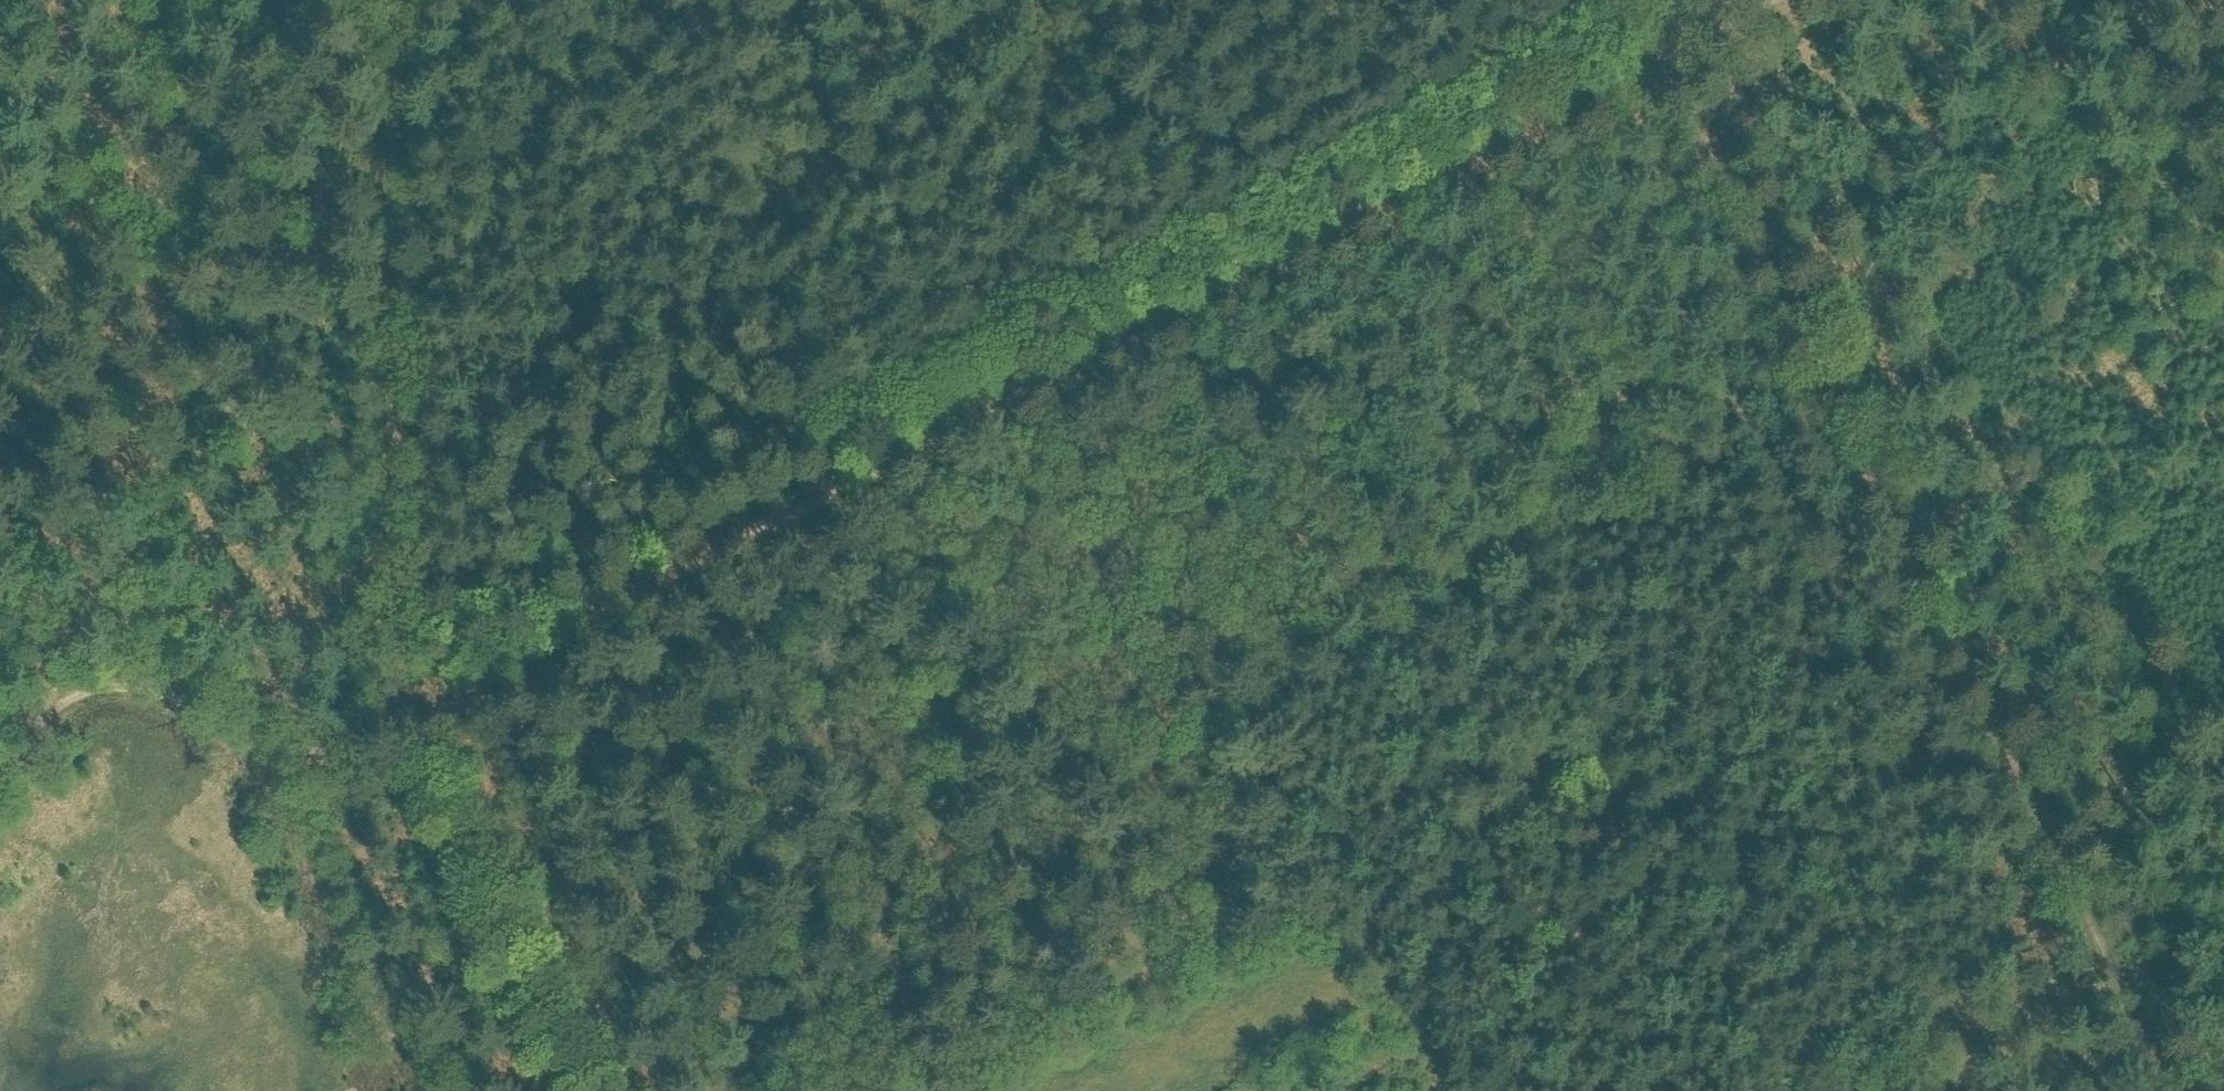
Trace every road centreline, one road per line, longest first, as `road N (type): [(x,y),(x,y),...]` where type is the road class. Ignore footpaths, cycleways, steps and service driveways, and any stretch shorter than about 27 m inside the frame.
road 1 (track): [(2178,1090),(1672,59)]
road 2 (track): [(1388,207),(407,716)]
road 3 (track): [(389,0),(407,716)]
road 4 (track): [(407,716),(310,762),(114,693),(88,693),(0,770)]
road 5 (track): [(407,716),(560,1026)]
road 6 (track): [(1672,59),(1388,207)]
road 7 (track): [(1786,0),(1672,59)]

